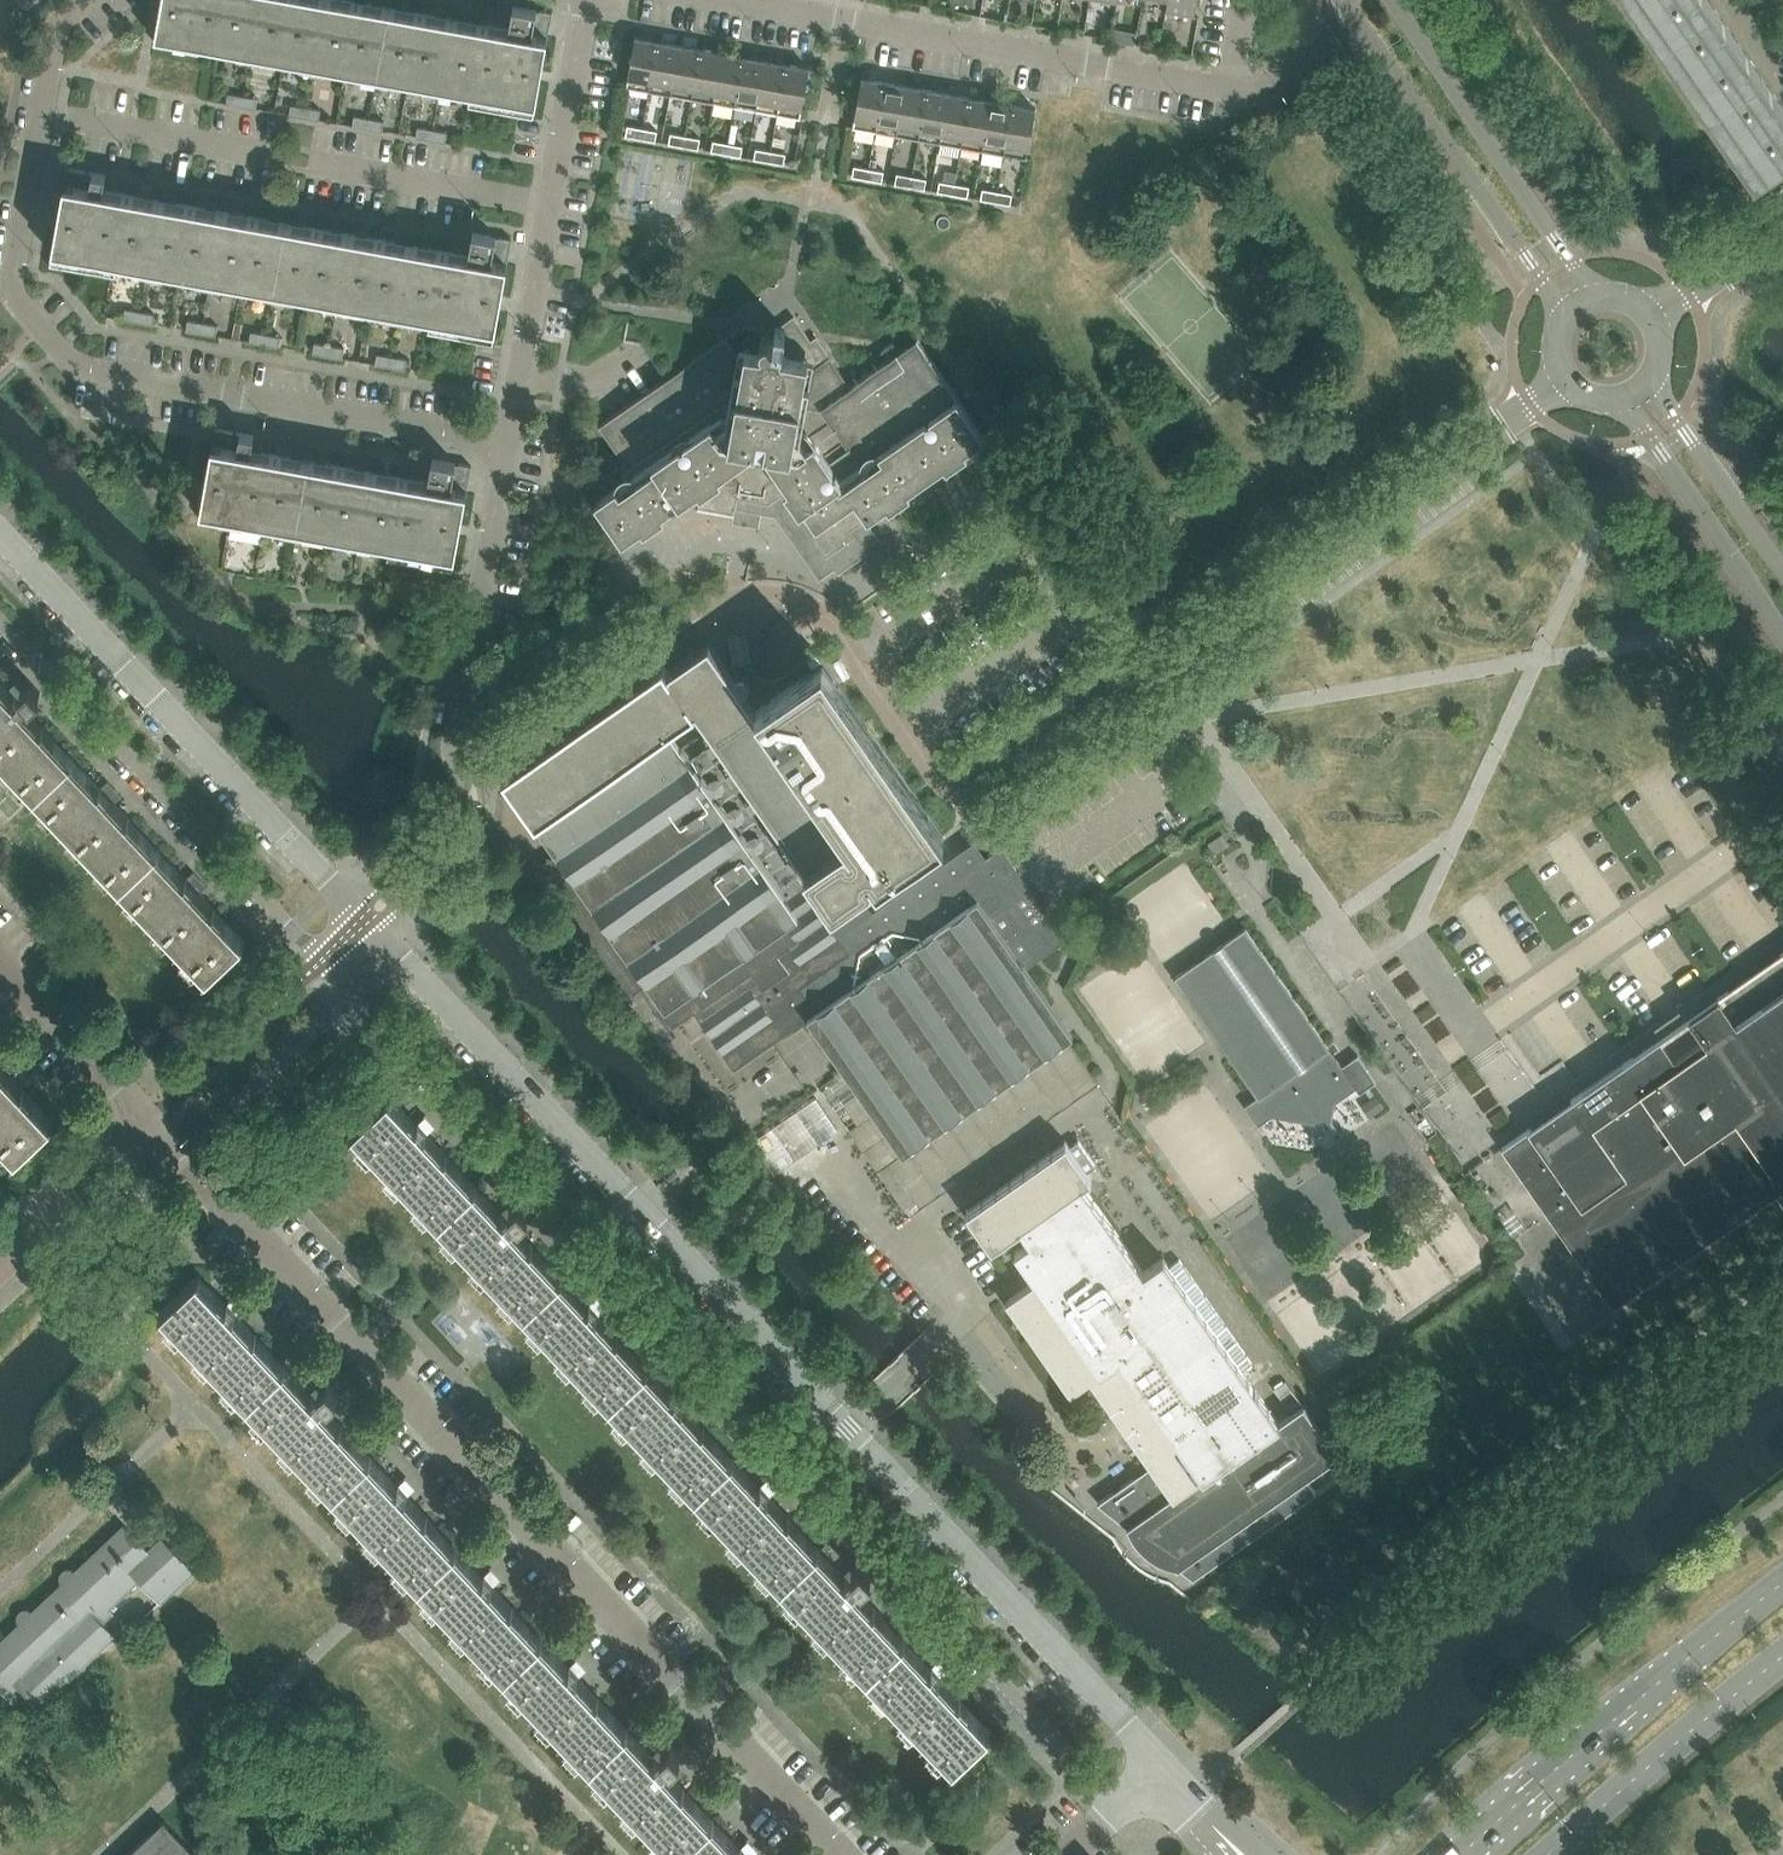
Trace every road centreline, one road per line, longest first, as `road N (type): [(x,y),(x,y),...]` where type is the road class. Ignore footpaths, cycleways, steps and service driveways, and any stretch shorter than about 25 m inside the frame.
road 1 (residential): [(324,960),(1121,1807)]
road 2 (residential): [(1163,1764),(365,920)]
road 3 (residential): [(842,1854),(149,1125)]
road 4 (residential): [(829,618),(942,781),(961,792),(980,787),(1569,382)]
road 5 (residential): [(508,444),(91,371),(68,357),(10,282),(42,113)]
road 6 (residential): [(1363,33),(1289,81),(1229,87),(735,0)]
road 7 (residential): [(365,920),(0,533)]
road 8 (residential): [(365,920),(460,828),(472,805),(452,756),(508,444)]
road 9 (residential): [(0,620),(324,960)]
road 10 (secondary): [(1782,1586),(1461,1854)]
road 11 (secondary): [(1598,297),(1392,0)]
road 12 (secondary): [(1363,33),(1567,316)]
road 13 (secondary): [(1551,1854),(1782,1658)]
road 14 (secondary): [(1620,398),(1782,636)]
road 15 (residential): [(508,444),(551,204)]
road 16 (residential): [(551,204),(317,161)]
road 17 (secondary): [(1782,571),(1649,380)]
road 18 (residential): [(263,152),(42,113)]
road 19 (residential): [(149,1125),(0,964)]
road 20 (residential): [(551,204),(587,0)]
road 21 (residential): [(0,1268),(149,1125)]
road 22 (residential): [(1652,319),(1782,226)]
road 23 (residential): [(42,113),(60,20),(84,0)]

